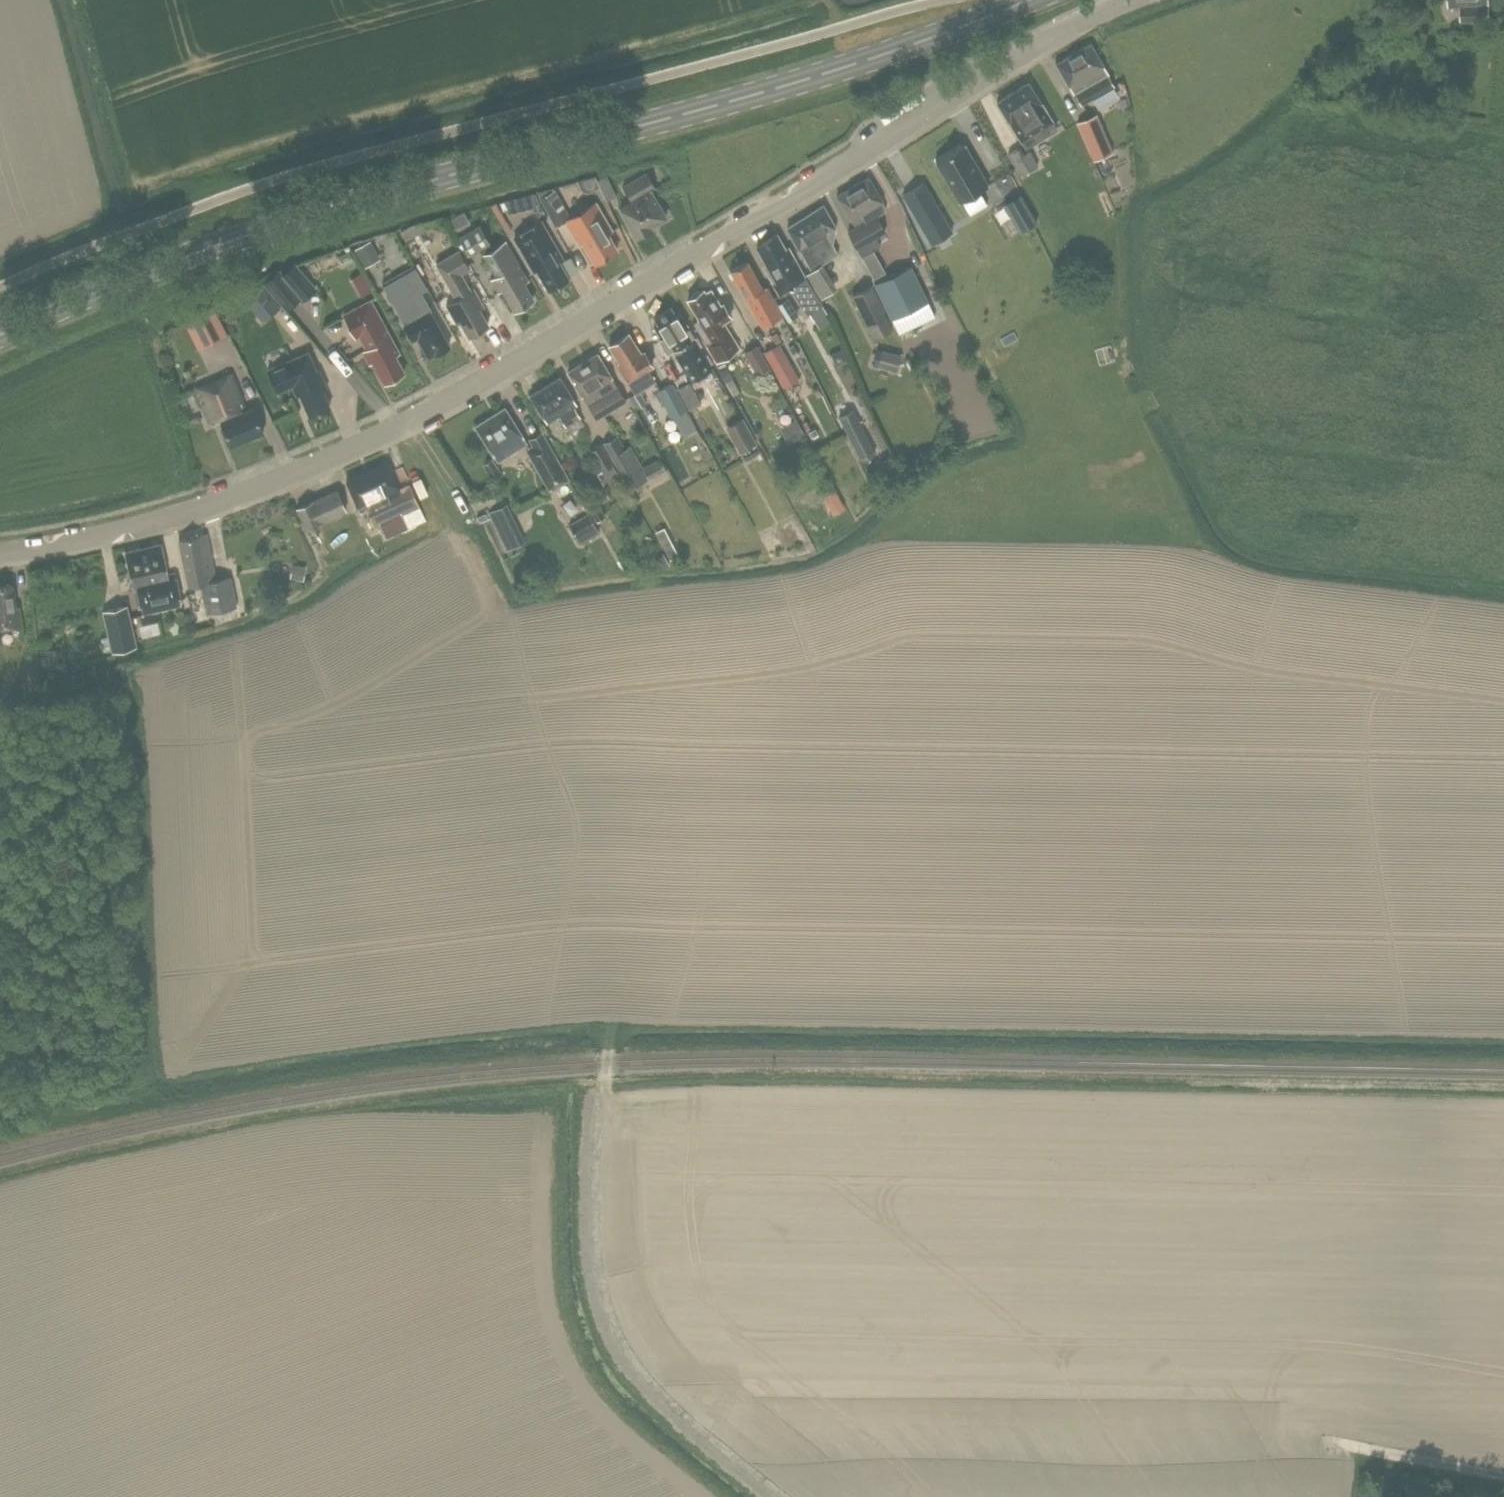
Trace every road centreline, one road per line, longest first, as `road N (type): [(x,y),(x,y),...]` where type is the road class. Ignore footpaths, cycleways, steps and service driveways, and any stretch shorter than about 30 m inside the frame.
road 1 (tertiary): [(0,553),(179,514),(385,432),(601,315),(1057,37),(1132,0)]
road 2 (primary): [(0,335),(223,243),(822,74),(1025,0)]

